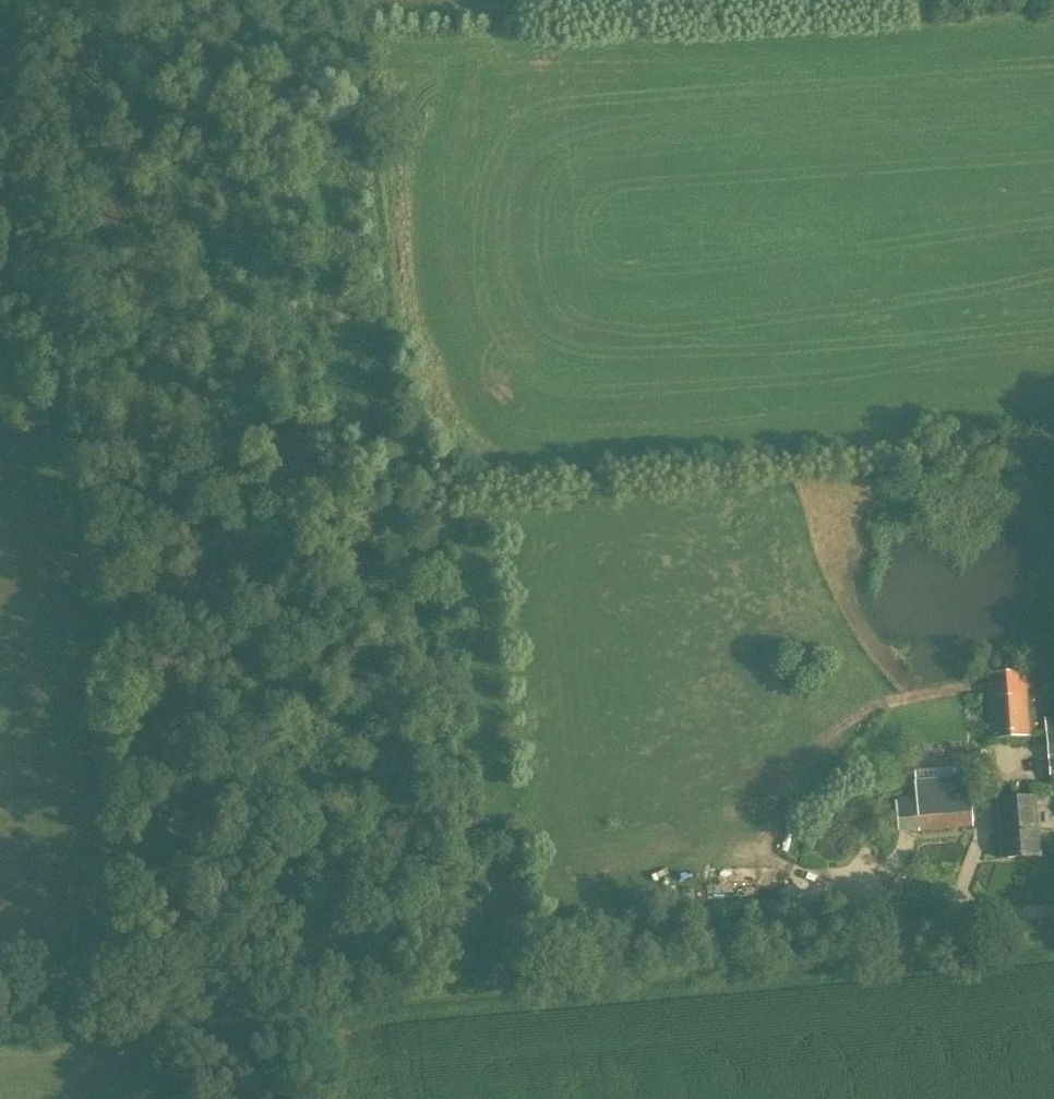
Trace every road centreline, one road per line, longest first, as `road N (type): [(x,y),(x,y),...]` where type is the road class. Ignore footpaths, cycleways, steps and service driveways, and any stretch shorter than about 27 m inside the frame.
road 1 (track): [(0,1003),(465,968),(576,948),(1053,914)]

